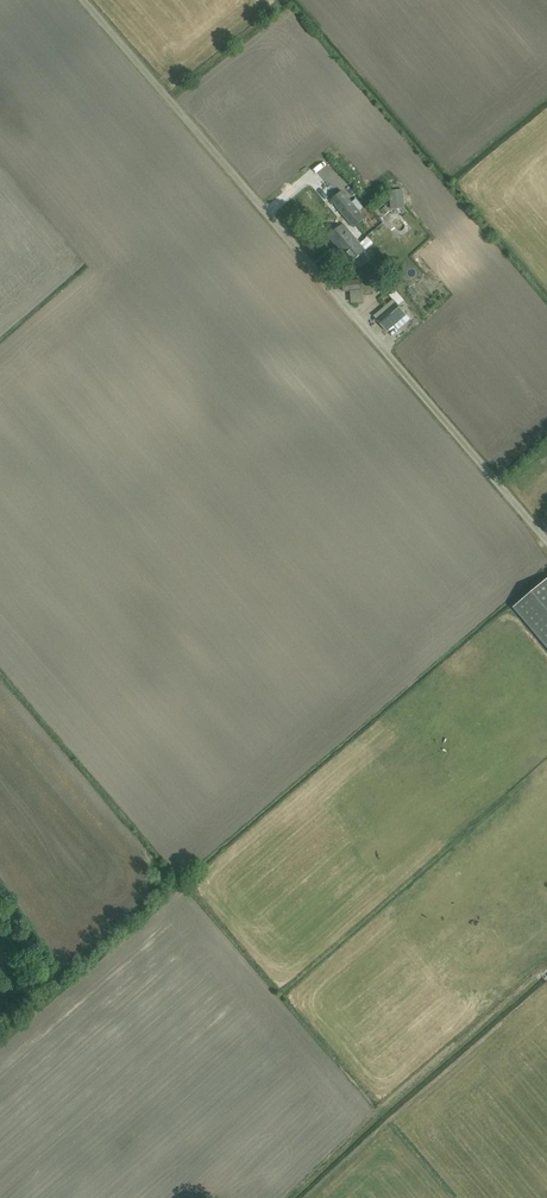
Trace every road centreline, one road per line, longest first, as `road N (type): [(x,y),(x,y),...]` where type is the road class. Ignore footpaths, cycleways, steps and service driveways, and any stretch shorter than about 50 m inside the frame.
road 1 (unclassified): [(546,541),(86,0)]

